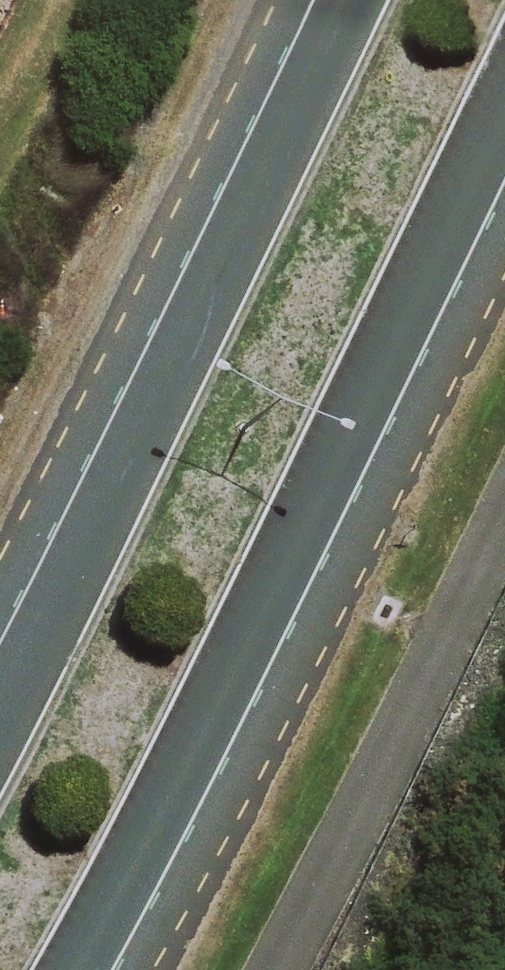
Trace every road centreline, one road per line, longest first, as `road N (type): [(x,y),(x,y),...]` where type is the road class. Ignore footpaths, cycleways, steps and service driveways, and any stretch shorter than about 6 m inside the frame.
road 1 (secondary): [(504,107),(158,816),(73,969)]
road 2 (secondary): [(0,719),(351,0)]

